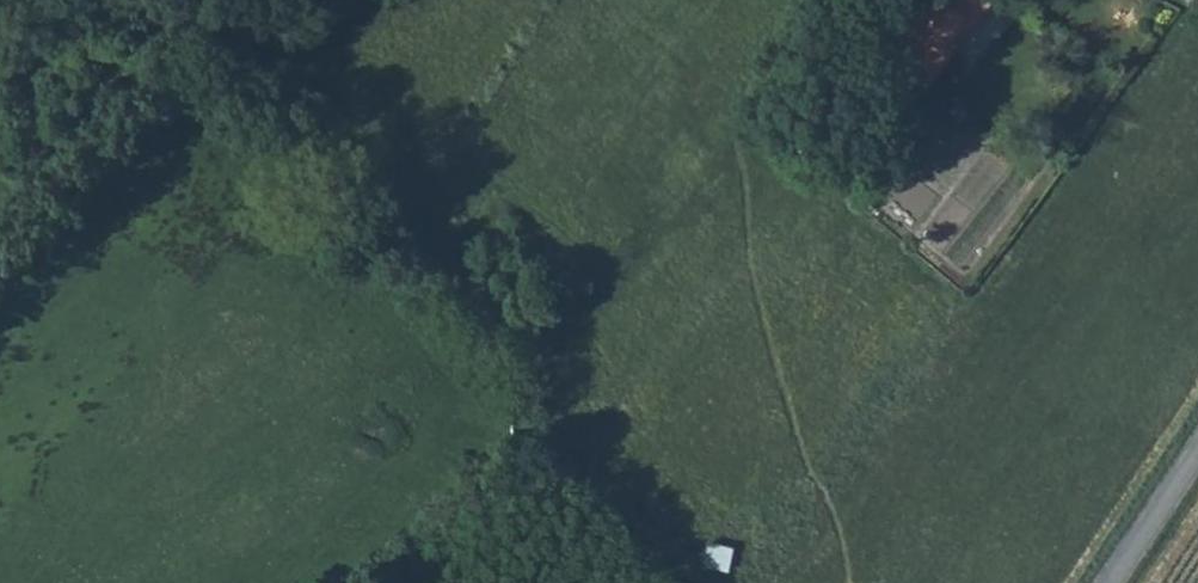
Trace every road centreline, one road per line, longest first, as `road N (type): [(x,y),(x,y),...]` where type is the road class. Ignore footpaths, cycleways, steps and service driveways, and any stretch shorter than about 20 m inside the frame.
road 1 (unclassified): [(1197,445),(1108,582)]

